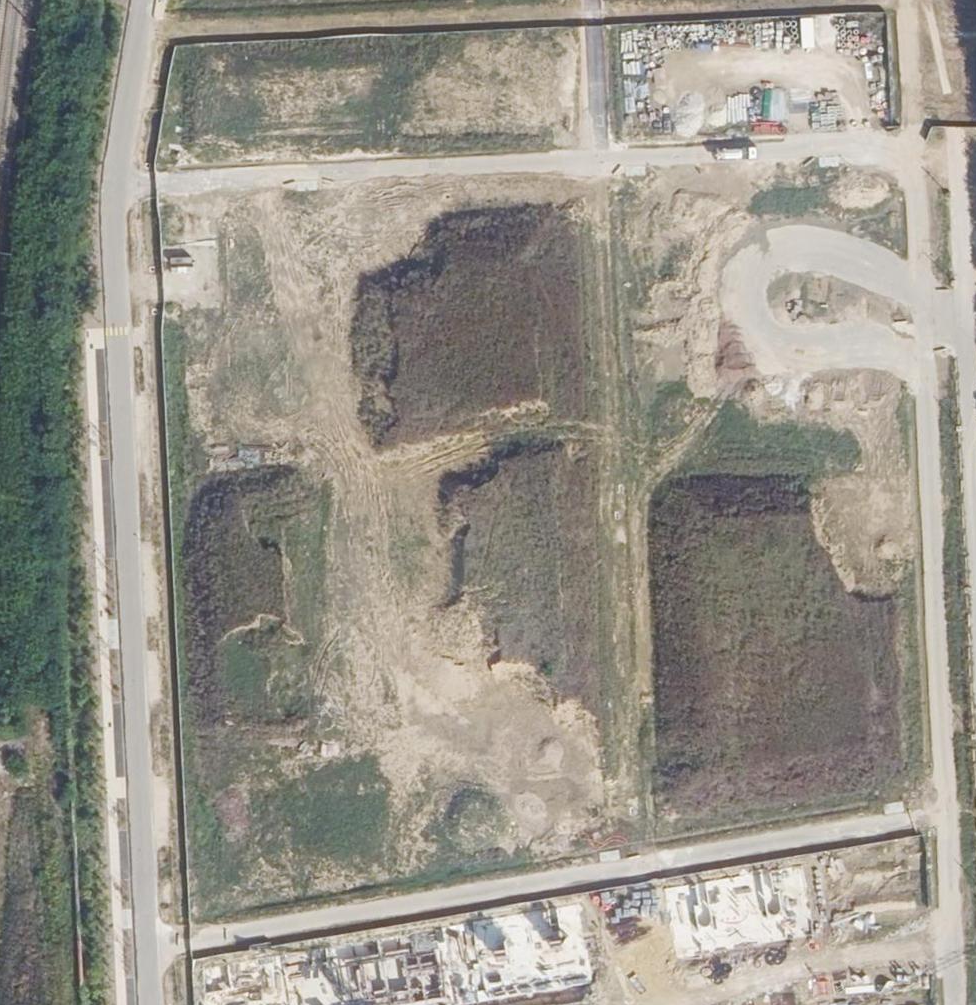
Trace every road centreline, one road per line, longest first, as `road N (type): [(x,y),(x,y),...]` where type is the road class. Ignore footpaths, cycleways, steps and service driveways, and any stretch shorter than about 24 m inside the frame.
road 1 (unclassified): [(145,0),(114,177),(150,1004)]
road 2 (unclassified): [(975,427),(962,142)]

